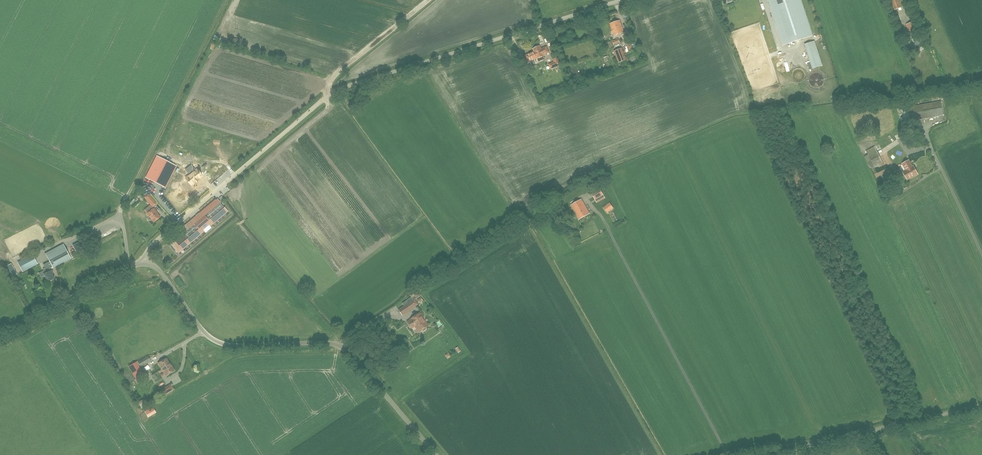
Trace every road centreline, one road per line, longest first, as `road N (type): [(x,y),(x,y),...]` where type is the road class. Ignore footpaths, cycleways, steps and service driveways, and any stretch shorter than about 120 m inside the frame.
road 1 (unclassified): [(145,264),(153,243),(338,90),(621,0)]
road 2 (unclassified): [(145,264),(220,344),(338,345),(436,454)]
road 3 (unclassified): [(770,454),(981,406)]
road 4 (unclassified): [(0,338),(145,264)]
road 5 (track): [(328,96),(334,76),(428,0)]
road 6 (unclassified): [(981,255),(931,143)]

